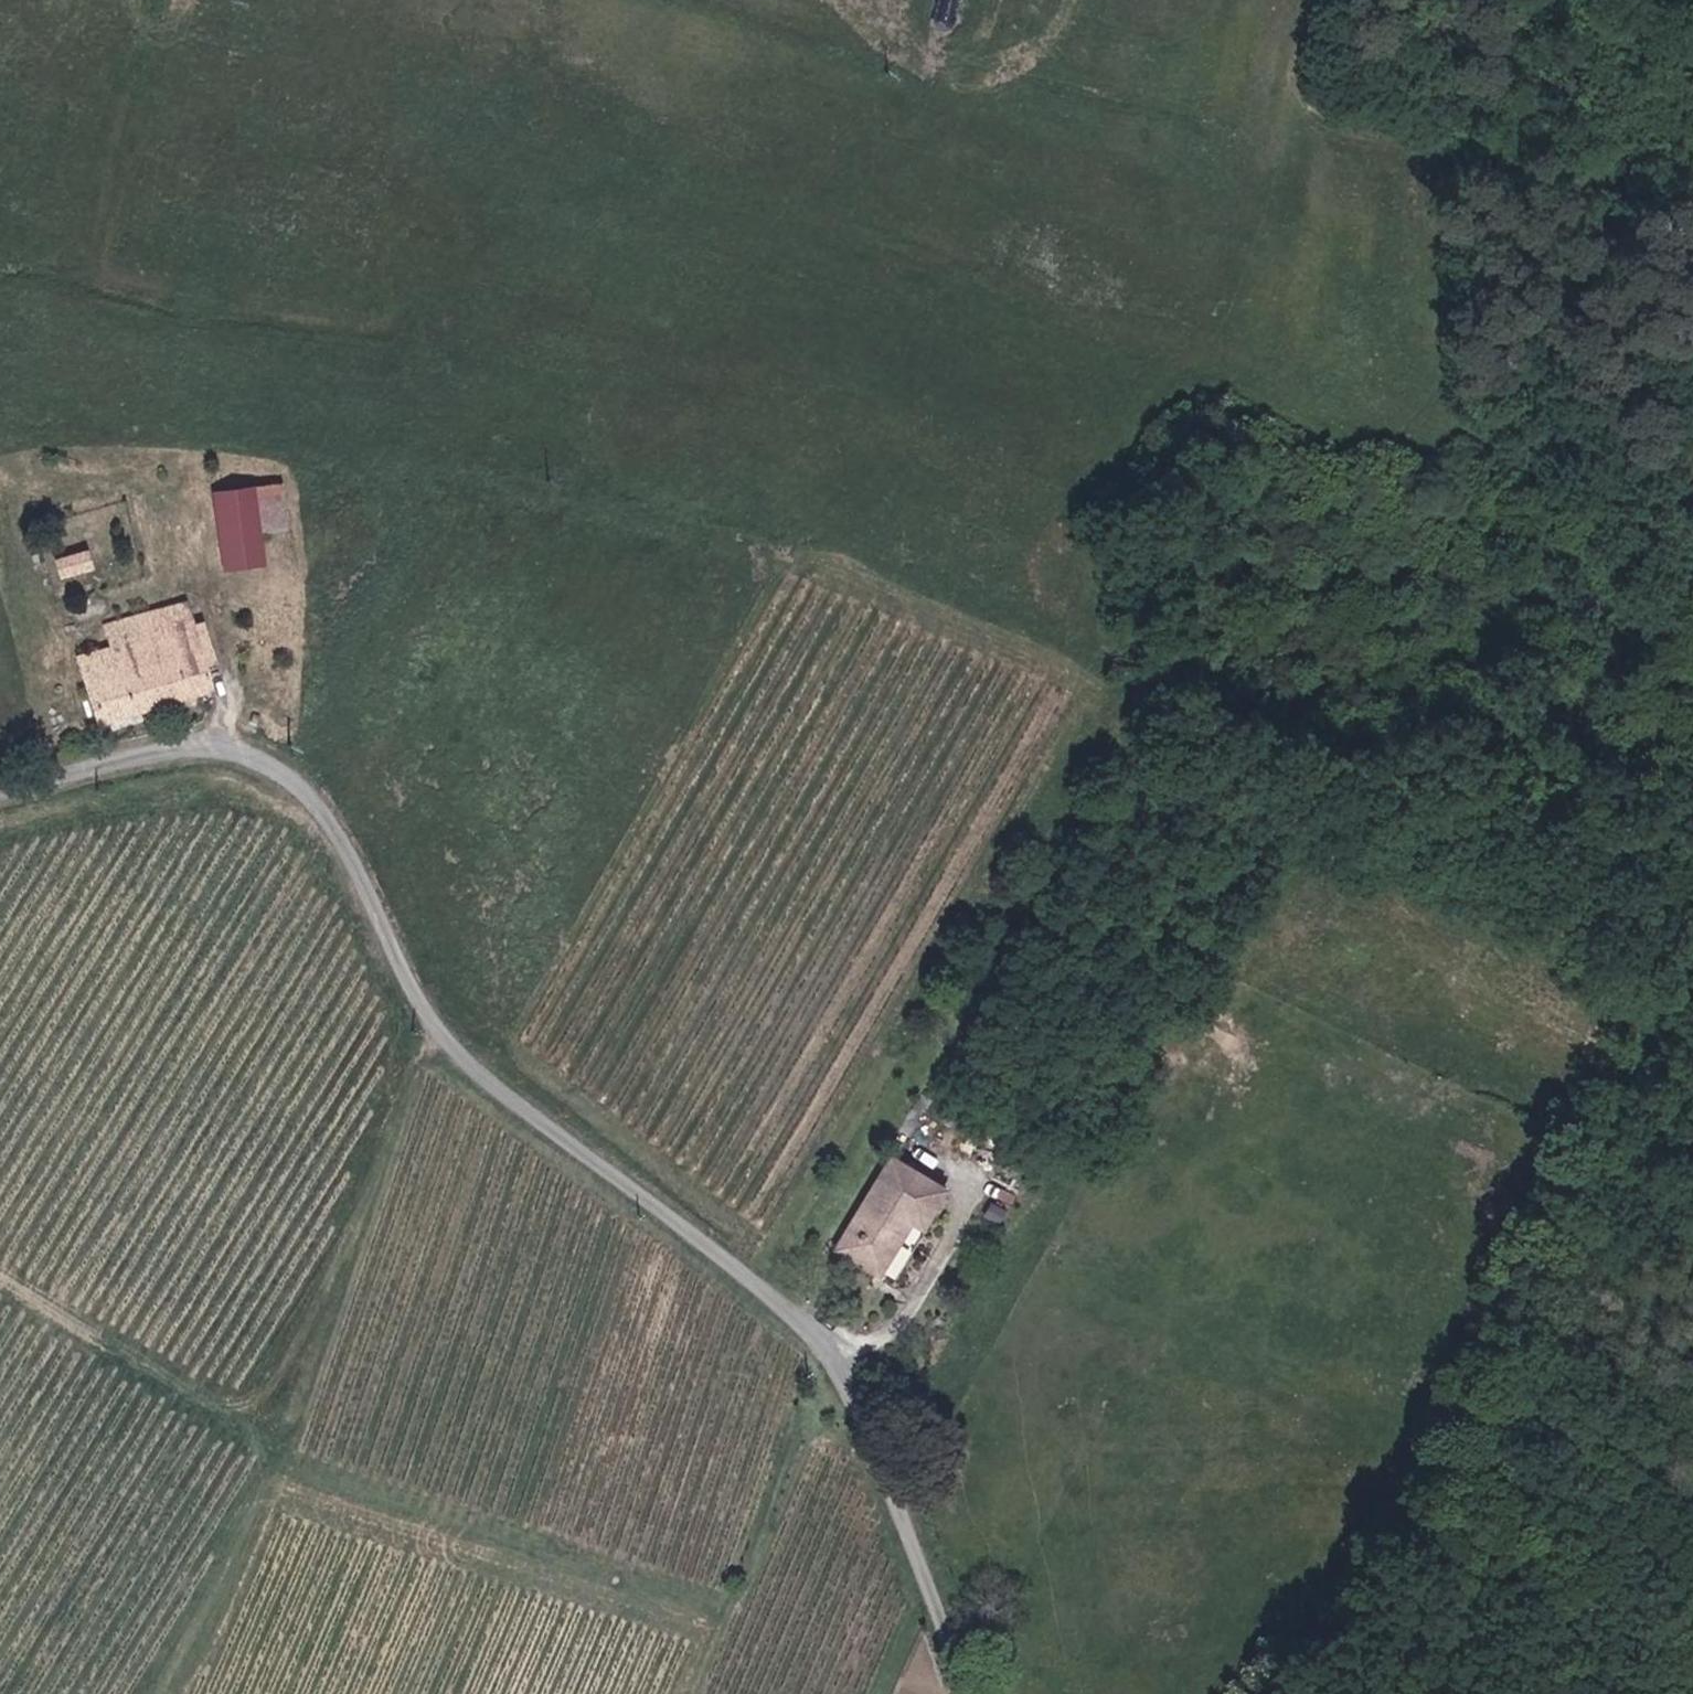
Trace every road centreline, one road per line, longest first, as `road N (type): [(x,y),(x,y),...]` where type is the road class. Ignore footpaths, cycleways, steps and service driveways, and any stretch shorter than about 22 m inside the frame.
road 1 (unclassified): [(0,790),(133,756),(221,747),(288,774),(343,830),(447,1040),(514,1102),(805,1323),(891,1468),(972,1693)]

